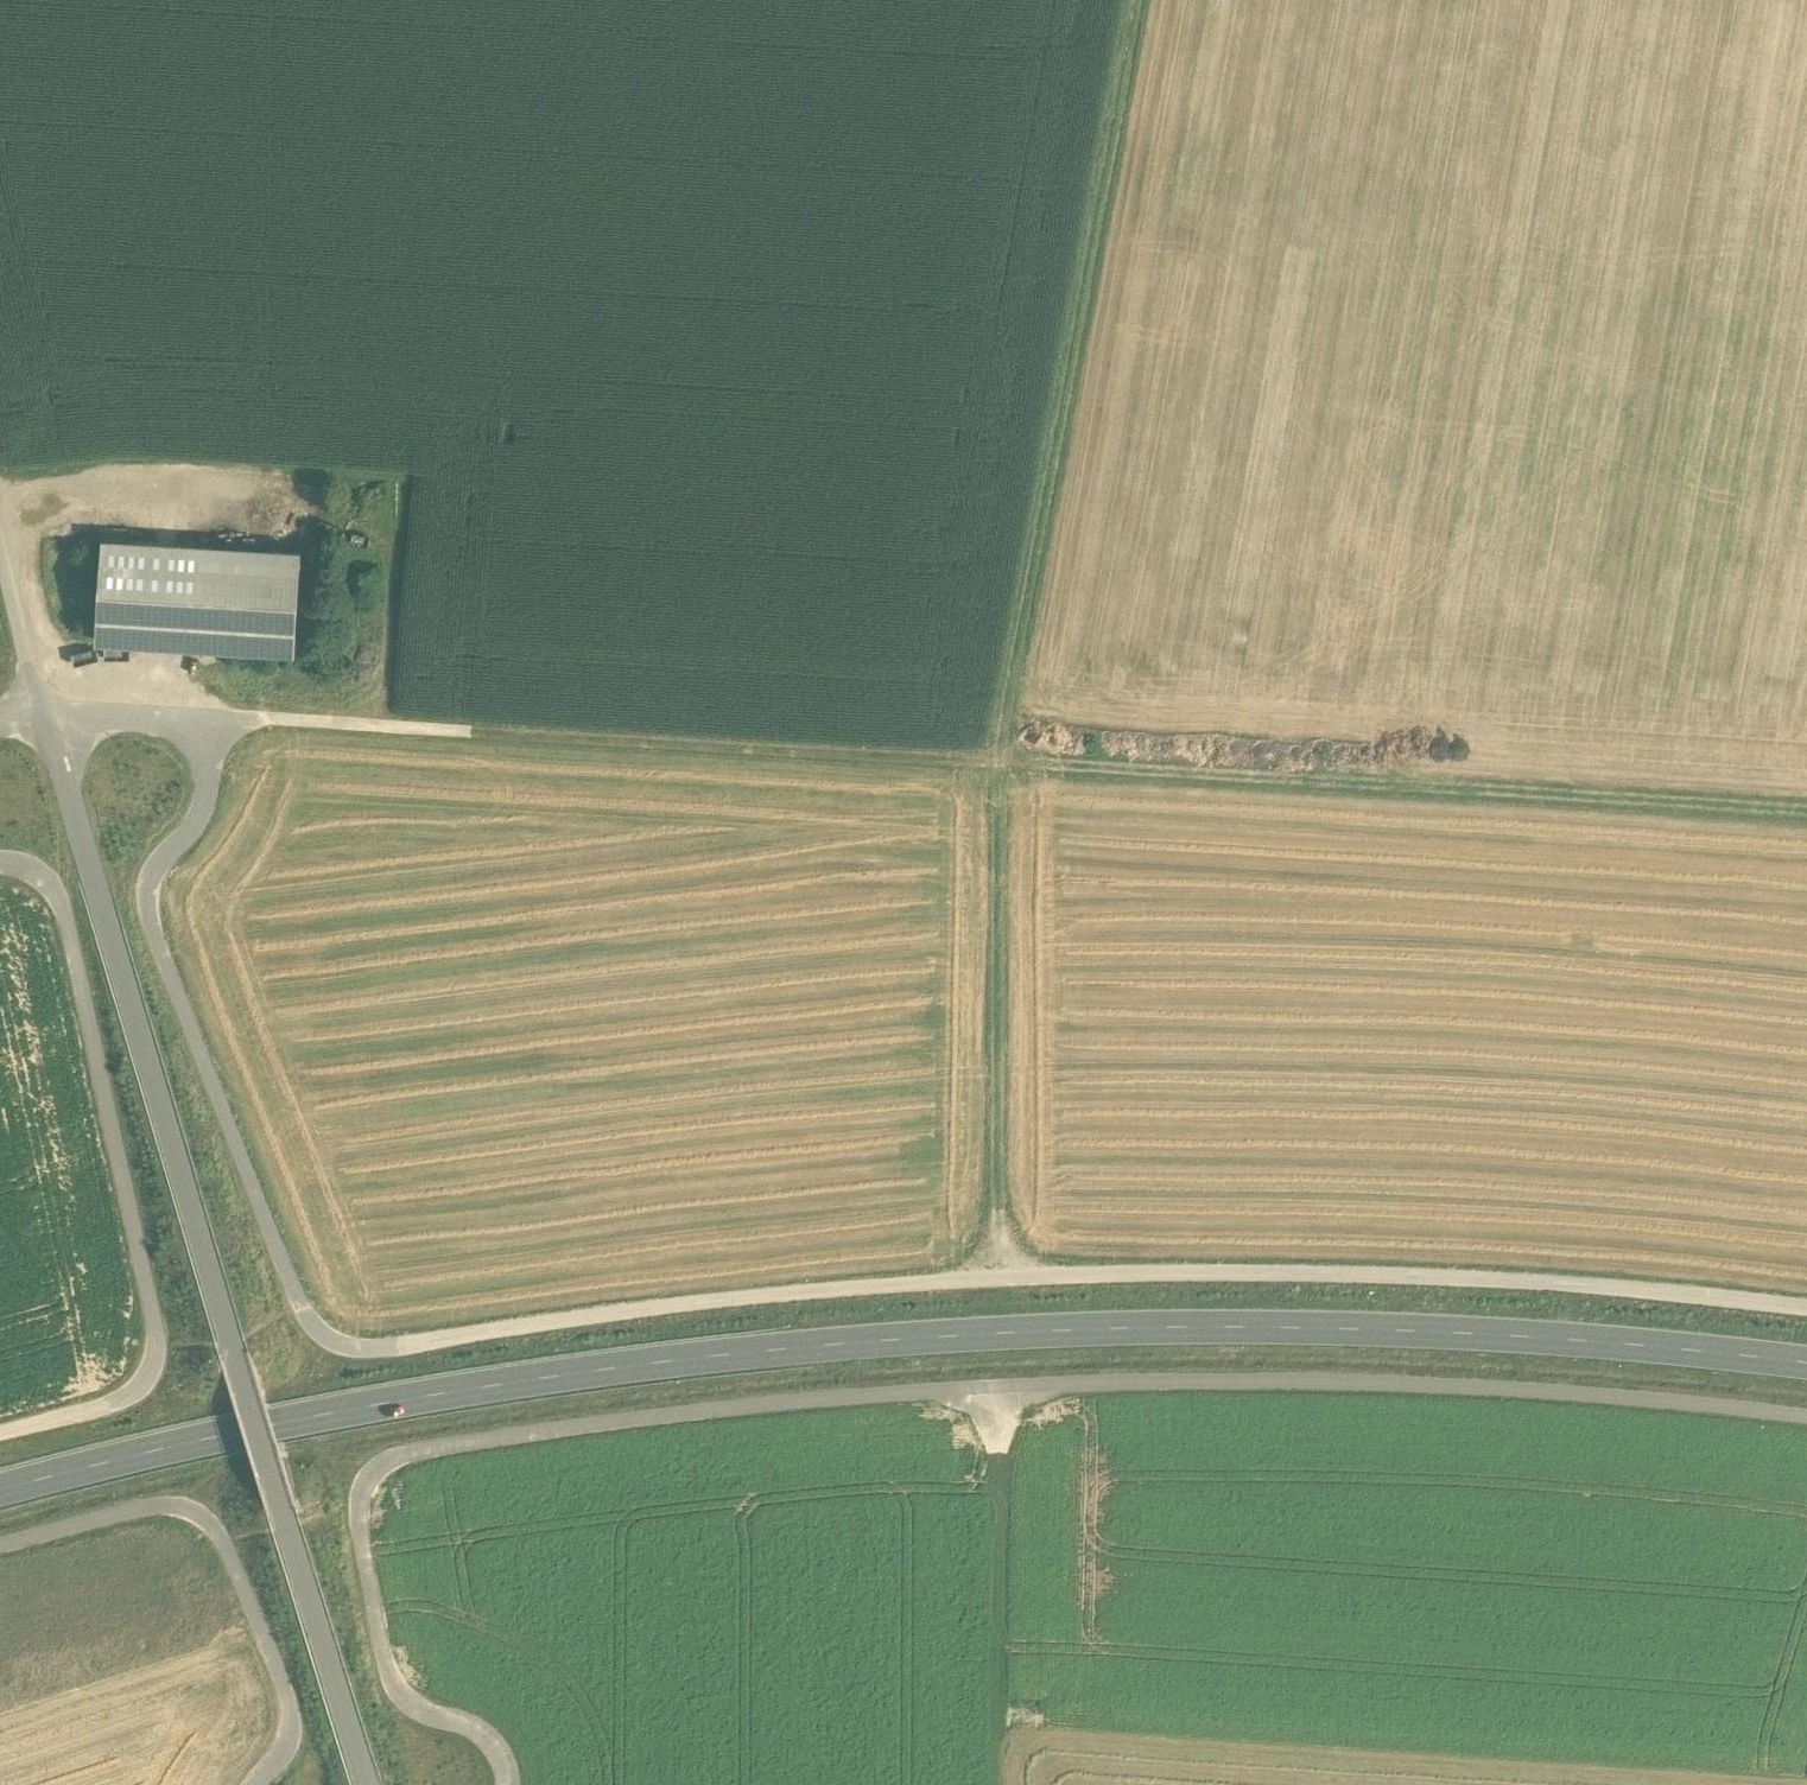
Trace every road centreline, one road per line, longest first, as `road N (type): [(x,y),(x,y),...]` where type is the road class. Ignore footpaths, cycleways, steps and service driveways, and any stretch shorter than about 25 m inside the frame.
road 1 (track): [(1806,1310),(1462,1278),(1007,1276),(613,1304),(337,1352),(304,1319),(148,916),(151,883),(201,793),(209,718)]
road 2 (track): [(1806,1416),(1436,1383),(1107,1383),(685,1413),(392,1454),(368,1486),(358,1518),(388,1680),(413,1707),(477,1722),(505,1784)]
road 3 (secondary): [(1806,1363),(1535,1336),(1221,1326),(859,1338),(364,1405),(0,1494)]
road 4 (track): [(0,716),(43,707),(1014,767),(1061,400),(1133,0)]
road 5 (track): [(1007,1276),(1014,767),(1806,820)]
road 6 (track): [(0,538),(127,1002),(371,1784)]
road 7 (track): [(0,864),(39,873),(58,888),(159,1332),(159,1363),(113,1407),(0,1436)]
road 8 (track): [(256,1784),(273,1763),(286,1714),(281,1675),(203,1521),(180,1505),(142,1507),(0,1547)]
road 9 (track): [(996,1784),(999,1388)]

